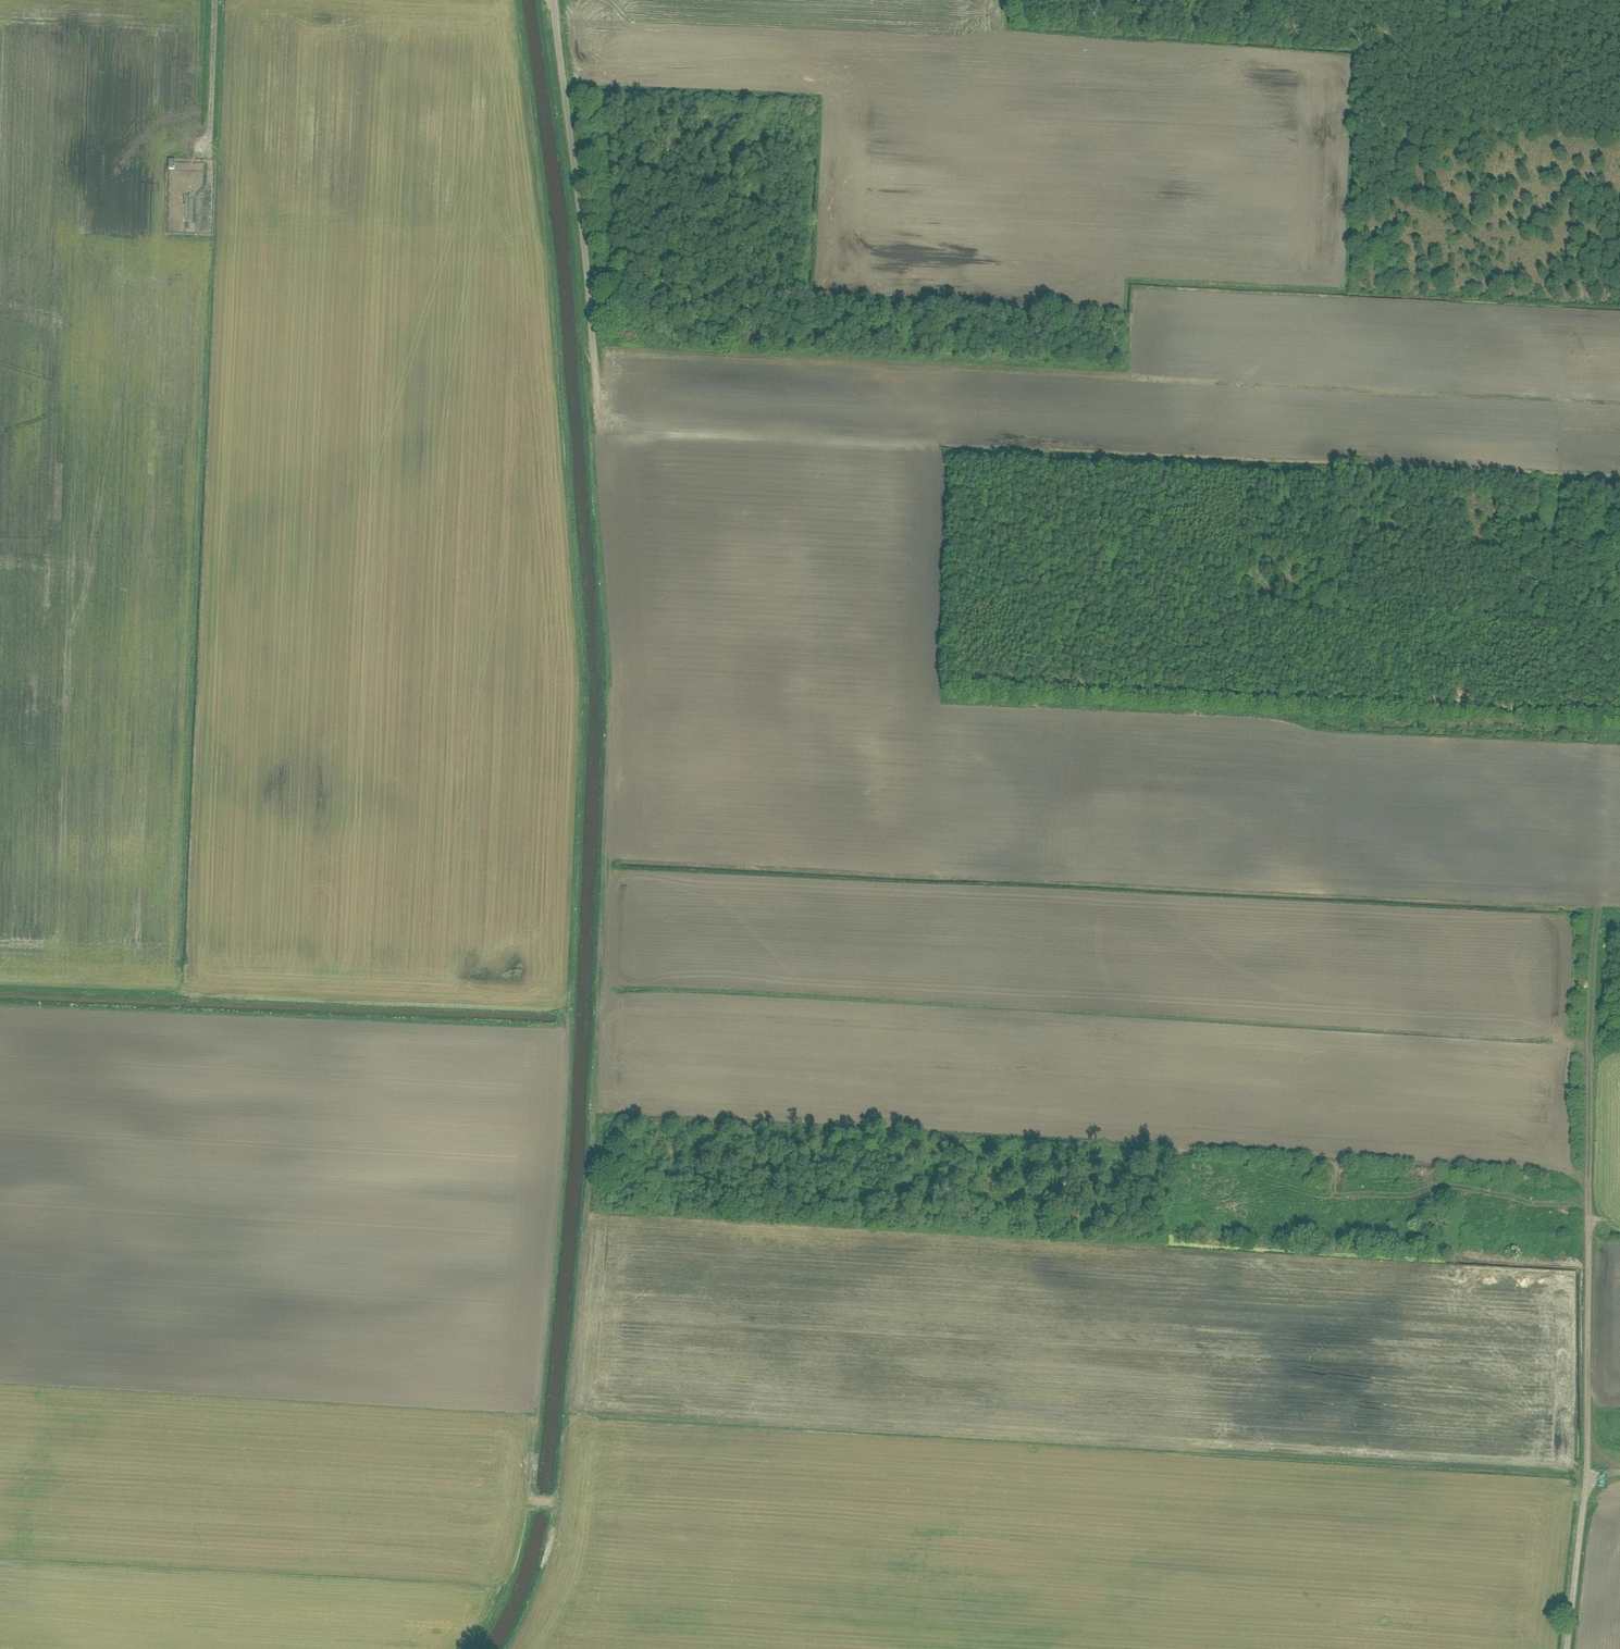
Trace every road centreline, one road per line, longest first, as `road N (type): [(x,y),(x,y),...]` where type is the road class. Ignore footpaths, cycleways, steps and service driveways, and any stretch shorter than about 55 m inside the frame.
road 1 (unclassified): [(599,423),(553,0)]
road 2 (unclassified): [(1570,1648),(1585,1509),(1589,1238)]

